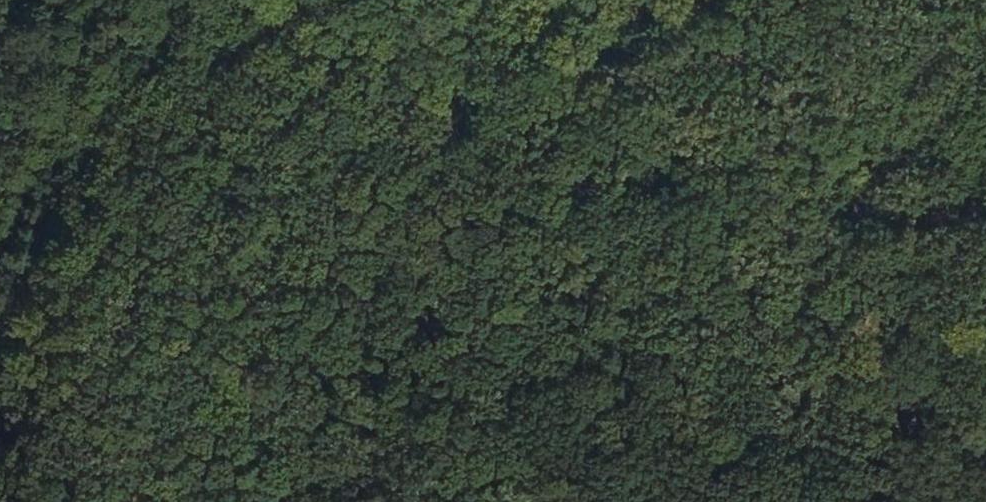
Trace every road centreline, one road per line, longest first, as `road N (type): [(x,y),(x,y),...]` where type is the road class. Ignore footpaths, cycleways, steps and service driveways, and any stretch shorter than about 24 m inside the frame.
road 1 (track): [(129,0),(0,200)]

